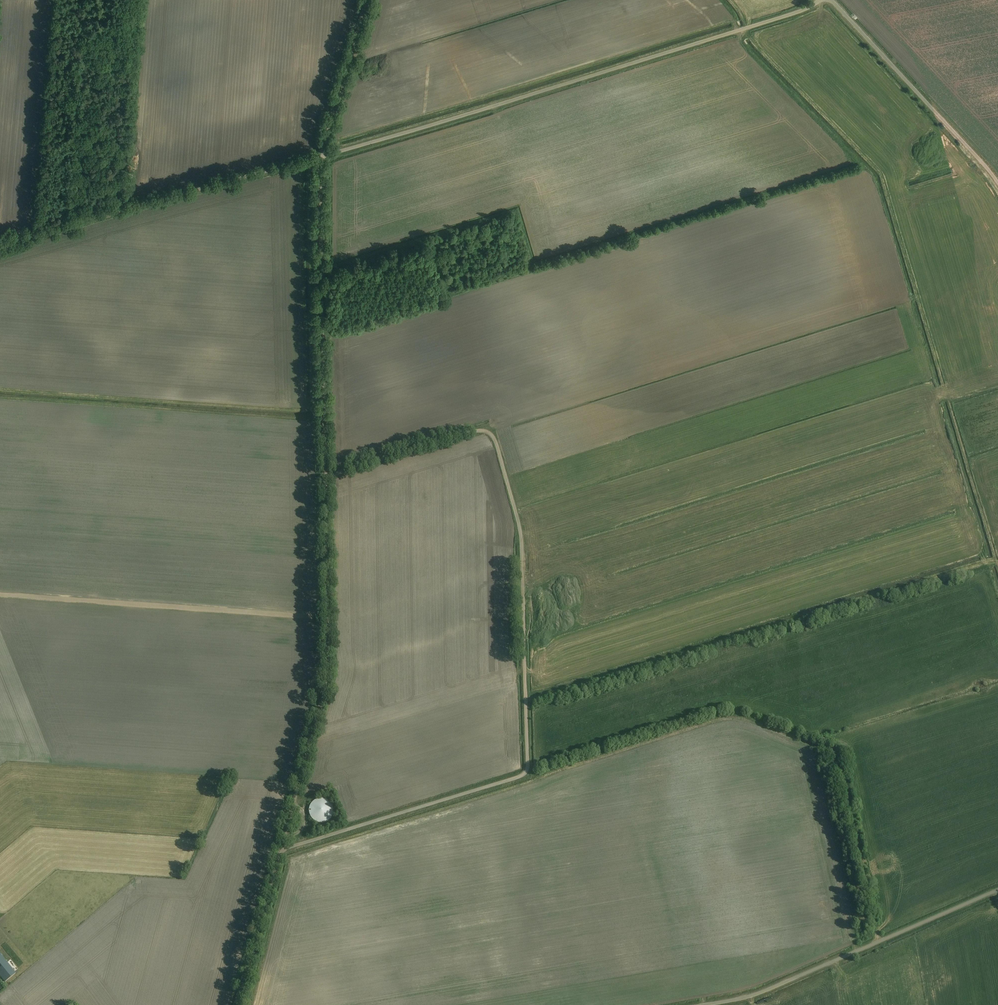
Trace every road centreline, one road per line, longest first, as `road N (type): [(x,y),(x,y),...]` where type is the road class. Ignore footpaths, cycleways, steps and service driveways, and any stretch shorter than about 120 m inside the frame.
road 1 (unclassified): [(239,1004),(329,667),(321,156),(820,0)]
road 2 (track): [(283,849),(527,768),(522,538),(493,436),(476,431),(326,476)]
road 3 (track): [(0,242),(321,156),(366,0)]
road 4 (track): [(0,594),(328,617)]
road 5 (unclassified): [(704,1004),(762,992),(997,890)]
road 6 (unclassified): [(997,183),(830,0)]
road 7 (track): [(837,757),(878,942)]

